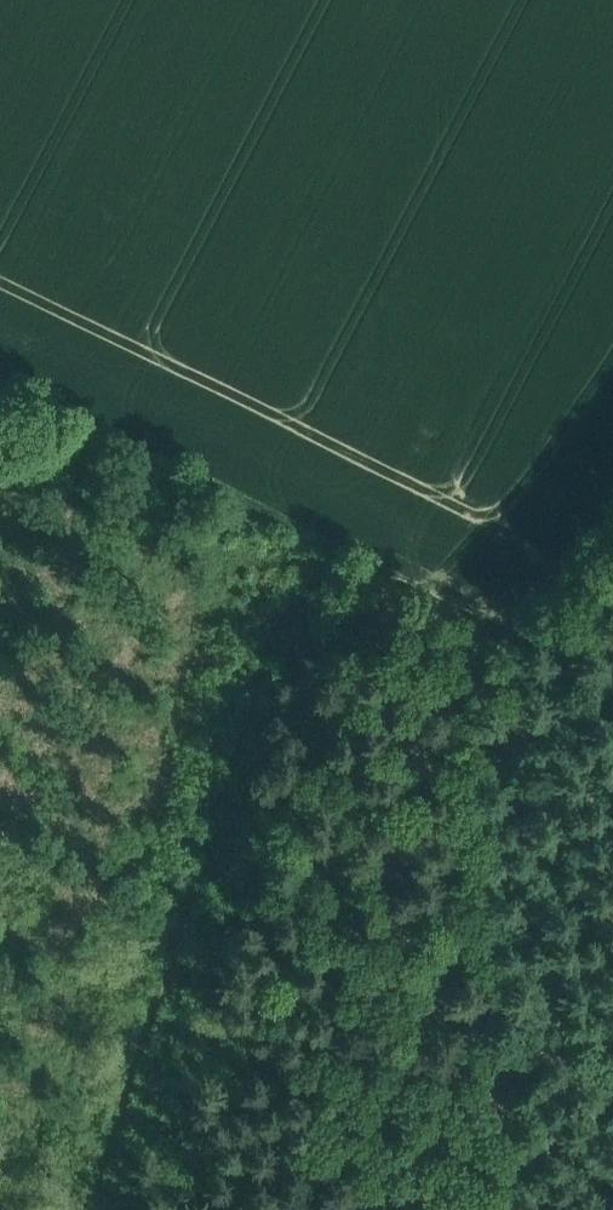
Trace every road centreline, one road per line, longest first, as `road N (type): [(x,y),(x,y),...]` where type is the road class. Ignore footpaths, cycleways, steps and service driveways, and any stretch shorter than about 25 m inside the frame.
road 1 (track): [(612,556),(341,571),(274,636),(76,1209)]

